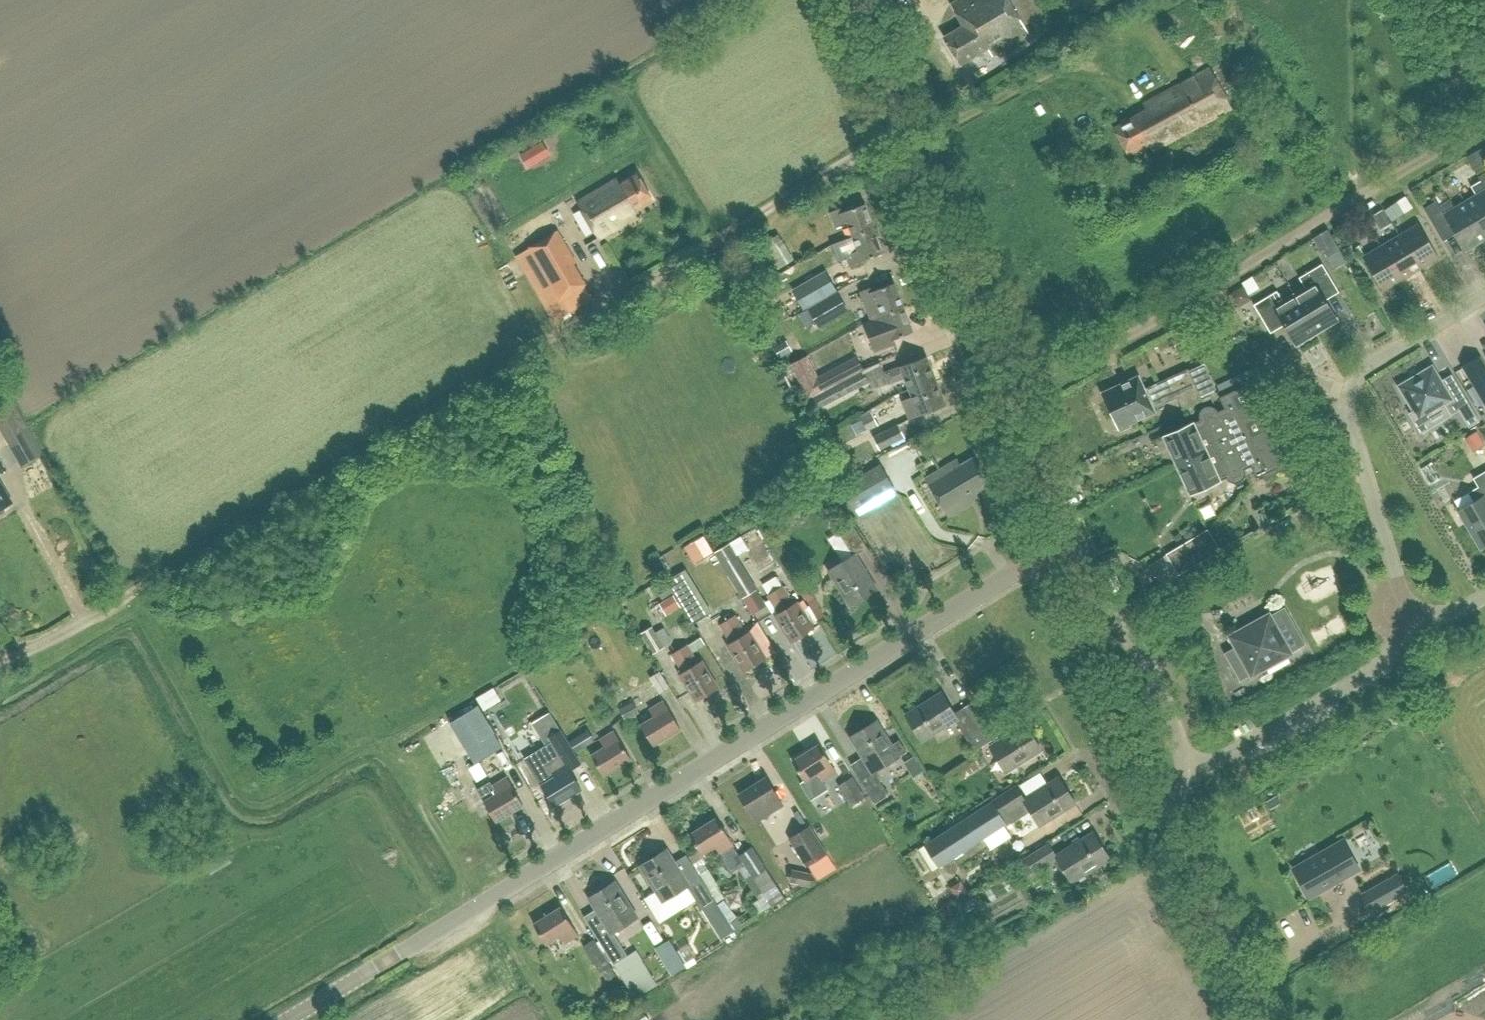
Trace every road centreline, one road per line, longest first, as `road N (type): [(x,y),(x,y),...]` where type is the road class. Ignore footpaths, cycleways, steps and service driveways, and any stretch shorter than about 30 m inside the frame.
road 1 (tertiary): [(287,1019),(1062,542)]
road 2 (unclassified): [(849,0),(1062,542)]
road 3 (track): [(1003,390),(1090,357),(1389,179)]
road 4 (residential): [(1484,295),(1369,363),(1348,392),(1401,612)]
road 5 (residential): [(1183,779),(1378,666),(1395,642),(1401,612)]
road 6 (tertiary): [(1268,1019),(1176,831),(1183,779)]
road 7 (tertiary): [(1174,729),(1140,650),(1092,614),(1062,542)]
road 8 (track): [(904,142),(1062,63),(1092,66)]

